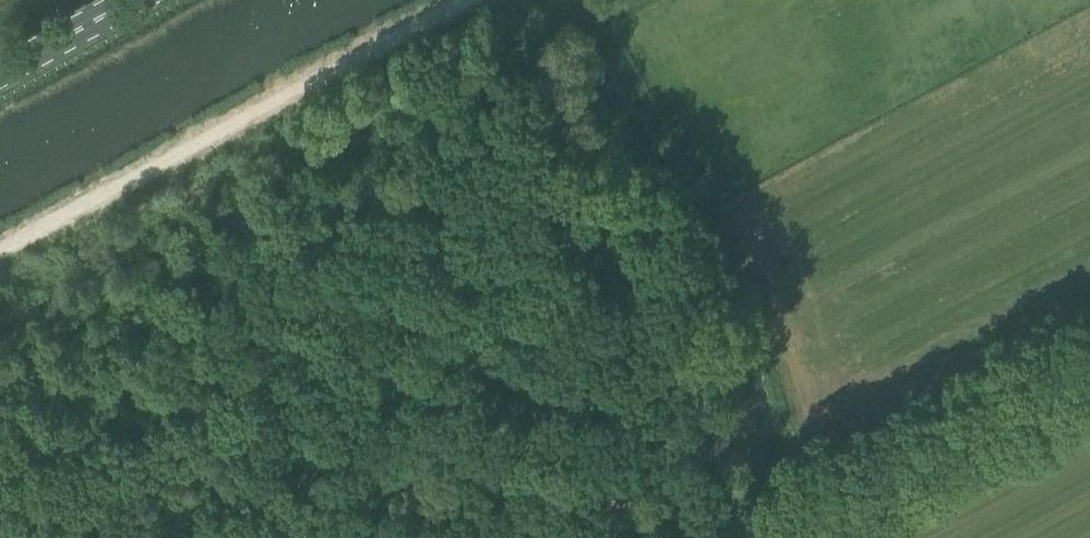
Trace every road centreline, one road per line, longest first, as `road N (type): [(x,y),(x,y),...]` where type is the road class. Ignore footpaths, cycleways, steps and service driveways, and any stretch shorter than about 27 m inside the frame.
road 1 (track): [(467,0),(0,256)]
road 2 (unclassified): [(728,537),(1089,348)]
road 3 (primary): [(0,76),(138,0)]

